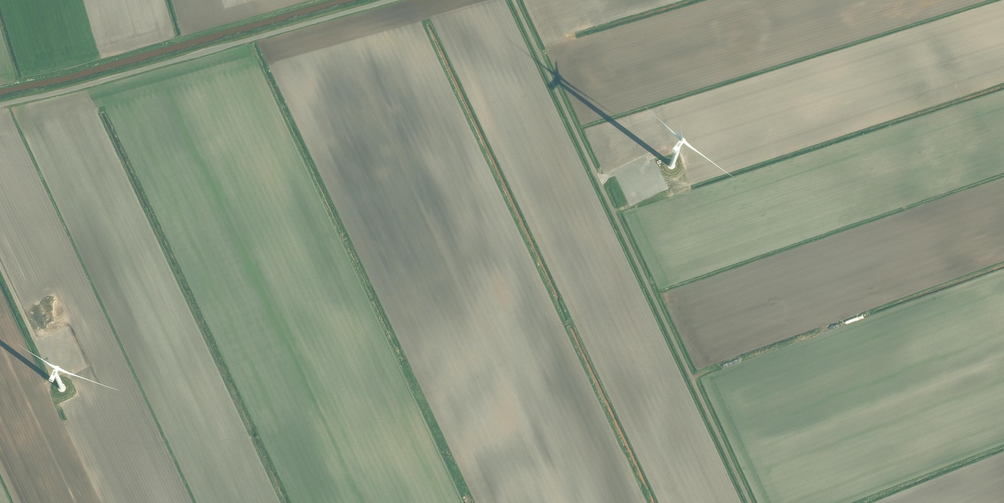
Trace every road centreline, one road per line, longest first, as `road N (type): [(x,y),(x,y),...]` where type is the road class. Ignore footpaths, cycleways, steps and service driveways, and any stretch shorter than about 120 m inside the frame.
road 1 (unclassified): [(514,0),(751,502)]
road 2 (unclassified): [(0,106),(391,0)]

